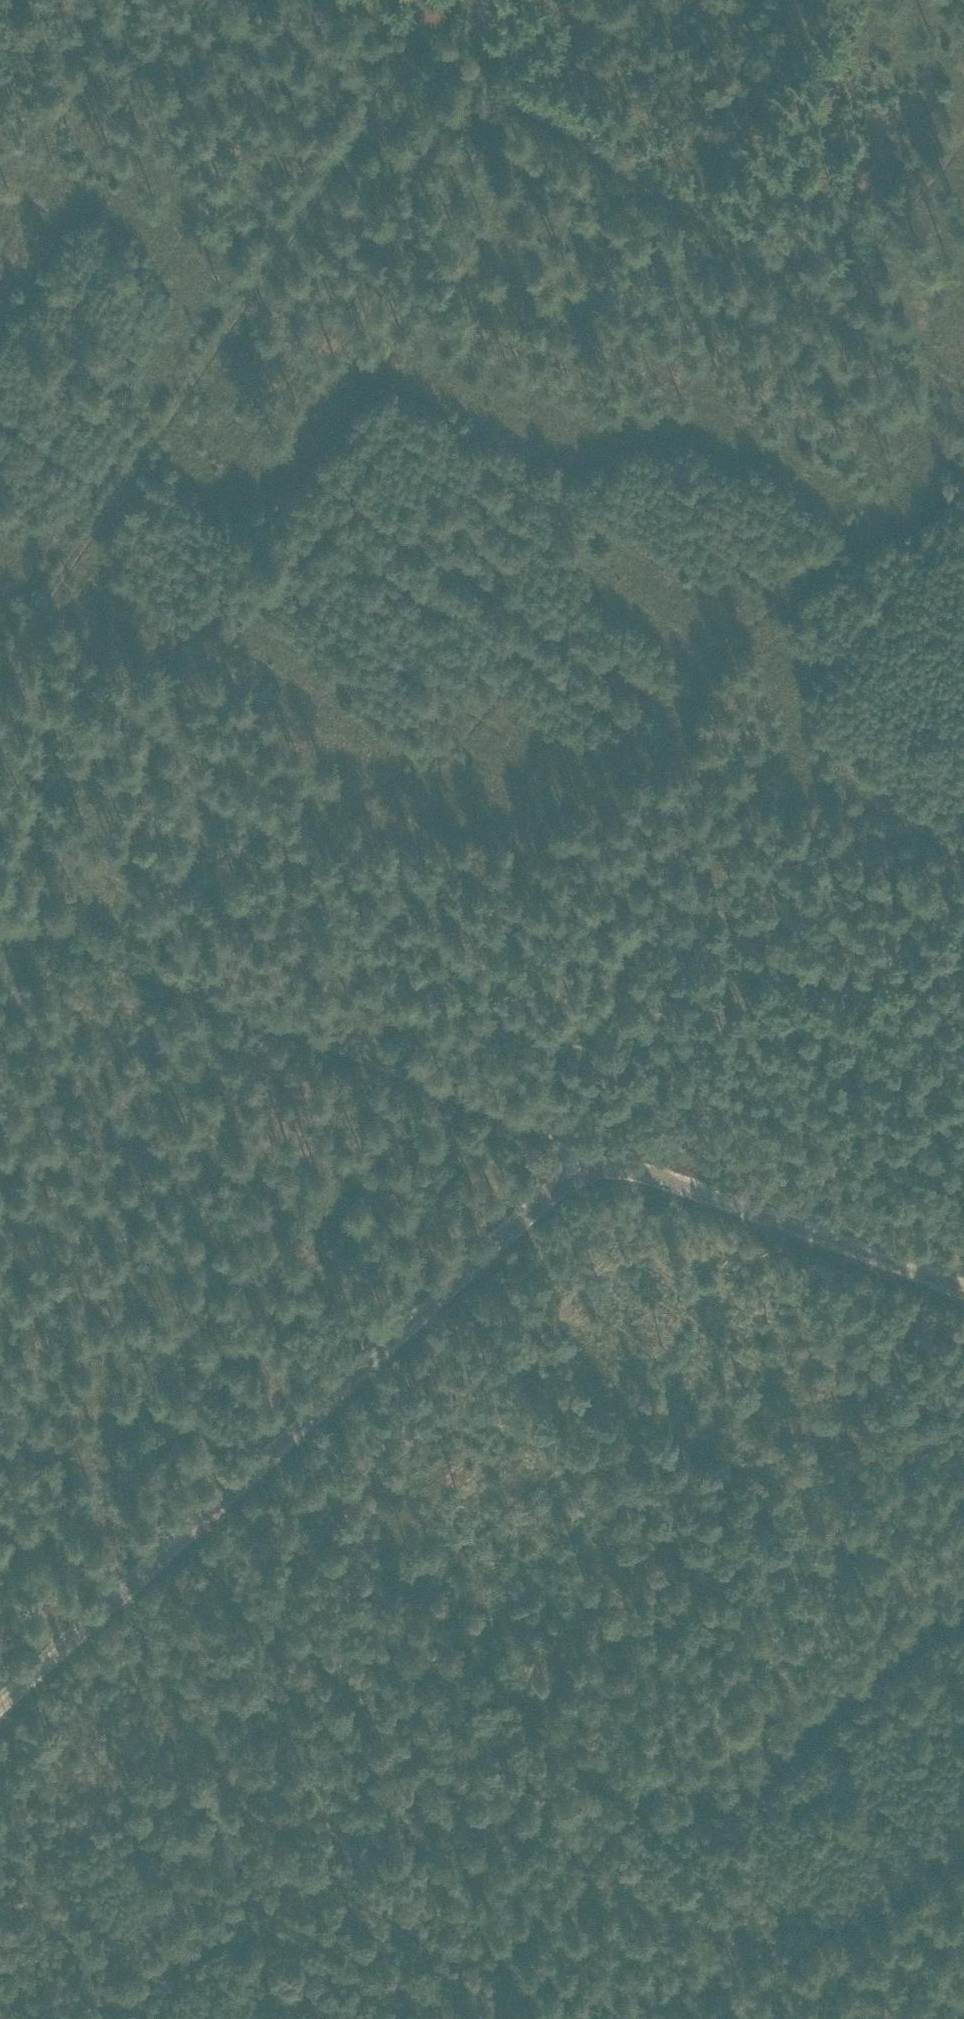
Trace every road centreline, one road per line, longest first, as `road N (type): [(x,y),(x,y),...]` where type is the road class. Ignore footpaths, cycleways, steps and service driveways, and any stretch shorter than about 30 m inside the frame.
road 1 (track): [(0,1699),(577,1170),(619,1169),(798,1225),(963,1291)]
road 2 (track): [(0,674),(452,0)]
road 3 (track): [(425,38),(963,398)]
road 4 (track): [(829,312),(963,130)]

